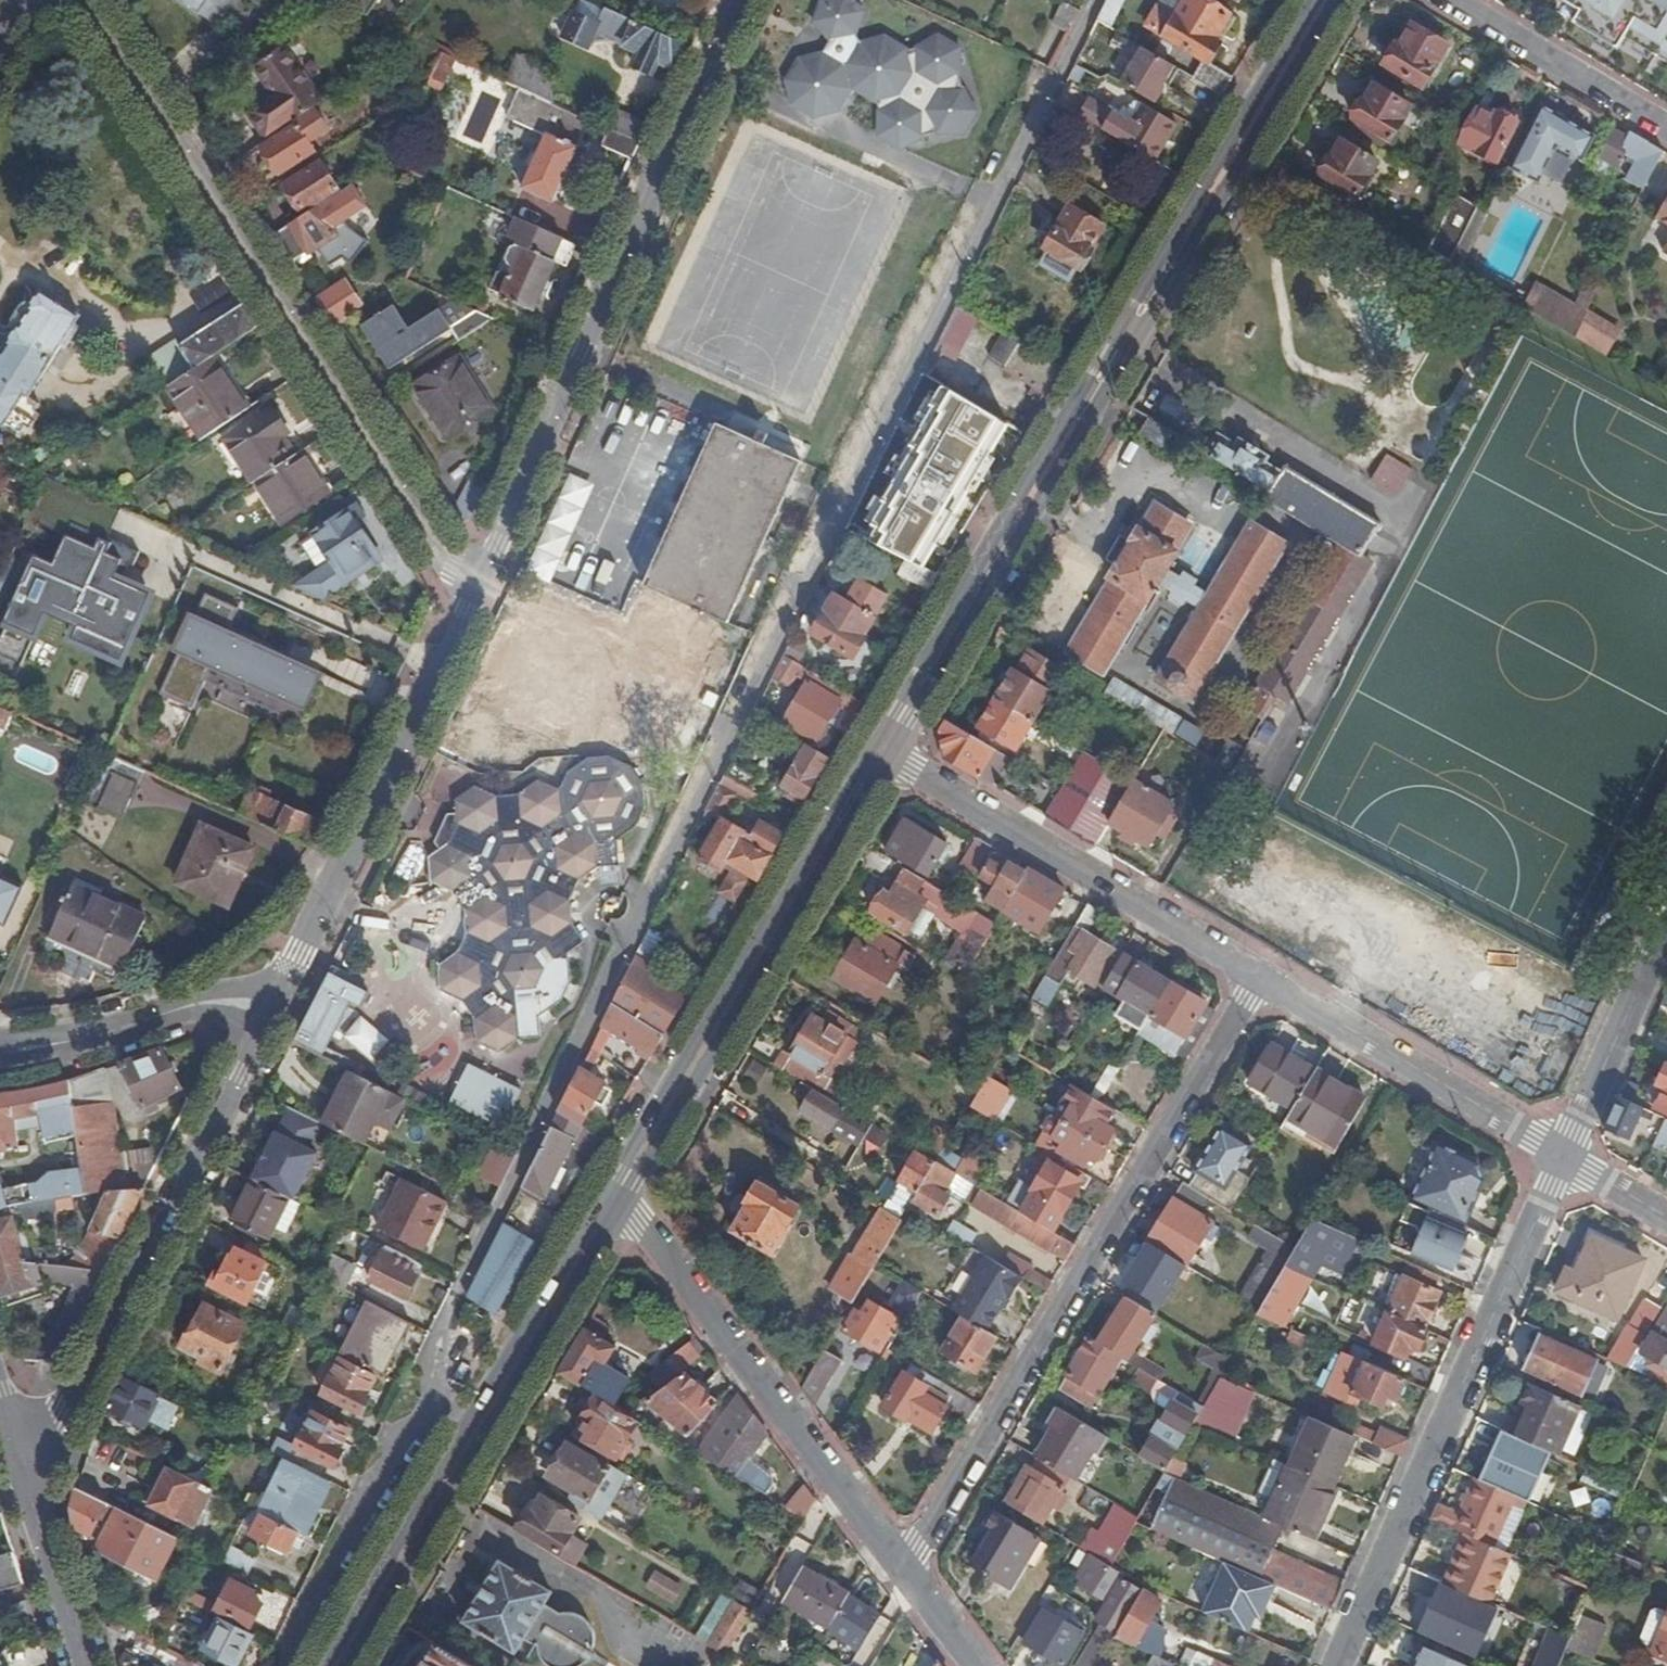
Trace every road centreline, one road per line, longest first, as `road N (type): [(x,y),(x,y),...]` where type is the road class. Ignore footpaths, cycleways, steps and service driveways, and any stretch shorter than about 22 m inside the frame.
road 1 (residential): [(431,1399),(440,1339),(806,556),(1098,0)]
road 2 (secondary): [(879,752),(1325,0)]
road 3 (residential): [(90,0),(454,560),(475,581)]
road 4 (residential): [(905,1567),(1259,975)]
road 5 (residential): [(475,581),(749,0)]
road 6 (residential): [(1563,1159),(1338,1665)]
road 7 (secondary): [(340,1665),(624,1193)]
road 8 (residential): [(34,1497),(261,1025)]
road 9 (secondary): [(624,1193),(879,752)]
road 10 (residential): [(261,1025),(475,581)]
road 11 (residential): [(905,1567),(624,1193)]
road 12 (residential): [(1259,975),(879,752)]
road 13 (residential): [(1563,1159),(1259,975)]
road 14 (residential): [(0,1056),(185,1010),(227,1007),(261,1025)]
road 15 (residential): [(1666,929),(1563,1159)]
road 16 (residential): [(1450,0),(1666,127)]
road 17 (residential): [(34,1497),(86,1665)]
road 18 (residential): [(978,1665),(905,1567)]
road 19 (residential): [(1666,1222),(1563,1159)]

